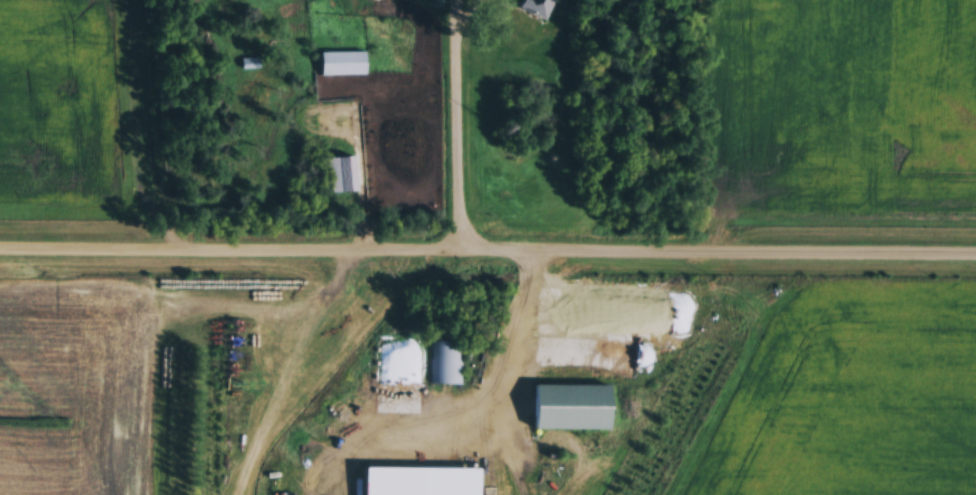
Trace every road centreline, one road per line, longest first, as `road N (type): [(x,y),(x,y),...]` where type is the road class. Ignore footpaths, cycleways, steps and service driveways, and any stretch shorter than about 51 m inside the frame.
road 1 (track): [(975,250),(0,244)]
road 2 (track): [(455,0),(462,247)]
road 3 (track): [(531,247),(525,293),(496,366),(463,403),(432,414)]

